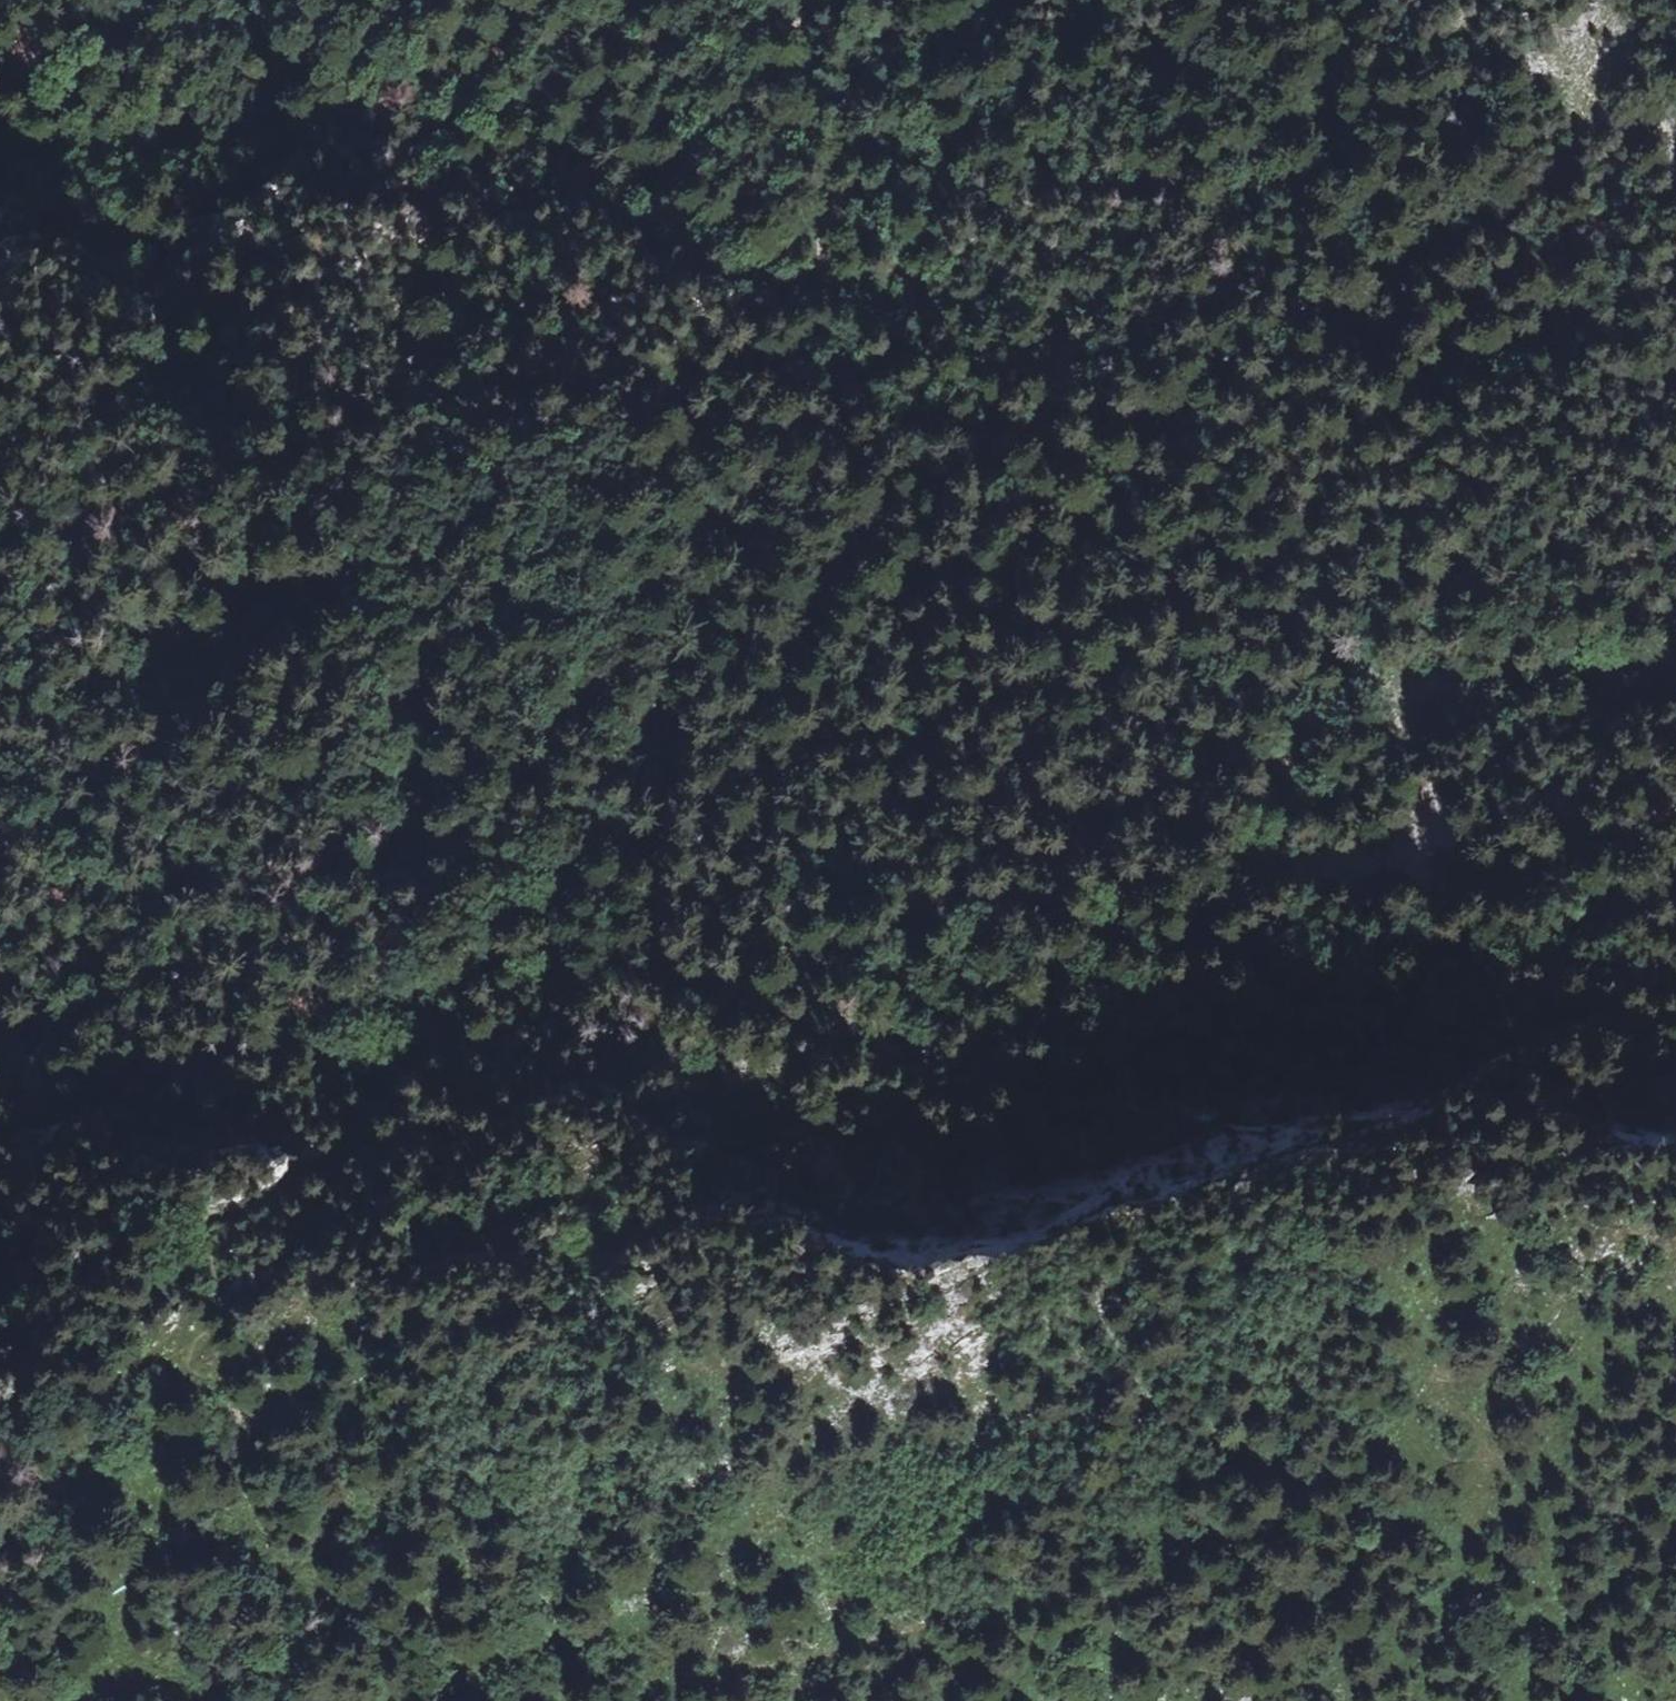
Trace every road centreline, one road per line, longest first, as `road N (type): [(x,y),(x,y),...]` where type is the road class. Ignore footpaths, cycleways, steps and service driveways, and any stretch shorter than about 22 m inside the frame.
road 1 (track): [(793,0),(820,132),(822,207),(836,234)]

